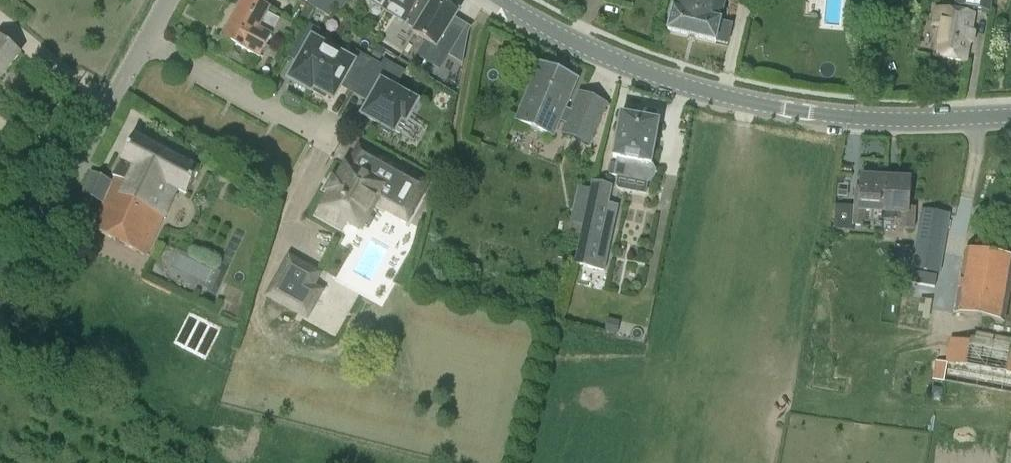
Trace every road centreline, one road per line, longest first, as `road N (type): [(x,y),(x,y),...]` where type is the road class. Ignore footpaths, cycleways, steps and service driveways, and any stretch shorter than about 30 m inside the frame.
road 1 (tertiary): [(1010,114),(854,122),(716,101),(594,57),(488,0)]
road 2 (residential): [(141,39),(329,136),(295,210)]
road 3 (residential): [(0,291),(141,39)]

